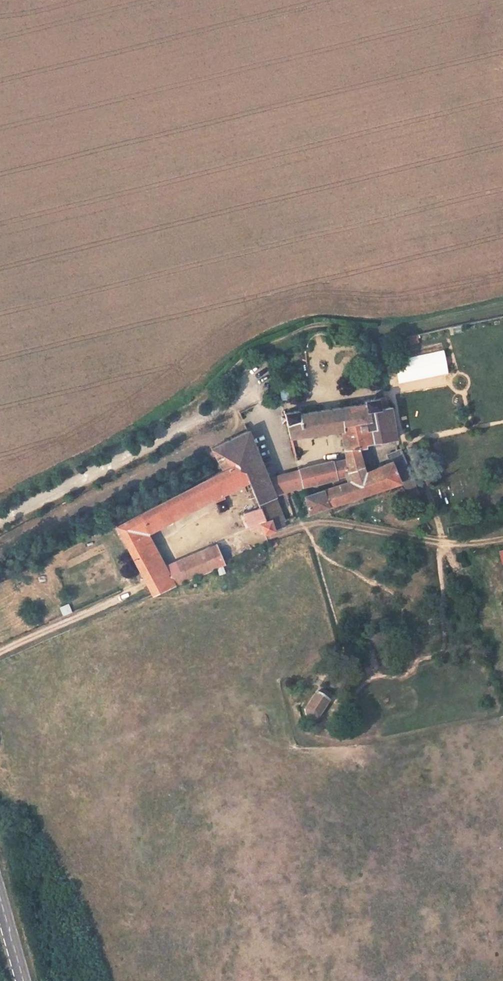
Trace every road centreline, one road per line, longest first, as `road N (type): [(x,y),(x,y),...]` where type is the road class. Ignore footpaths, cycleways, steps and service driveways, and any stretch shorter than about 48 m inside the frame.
road 1 (track): [(270,534),(342,517),(455,544),(502,539)]

